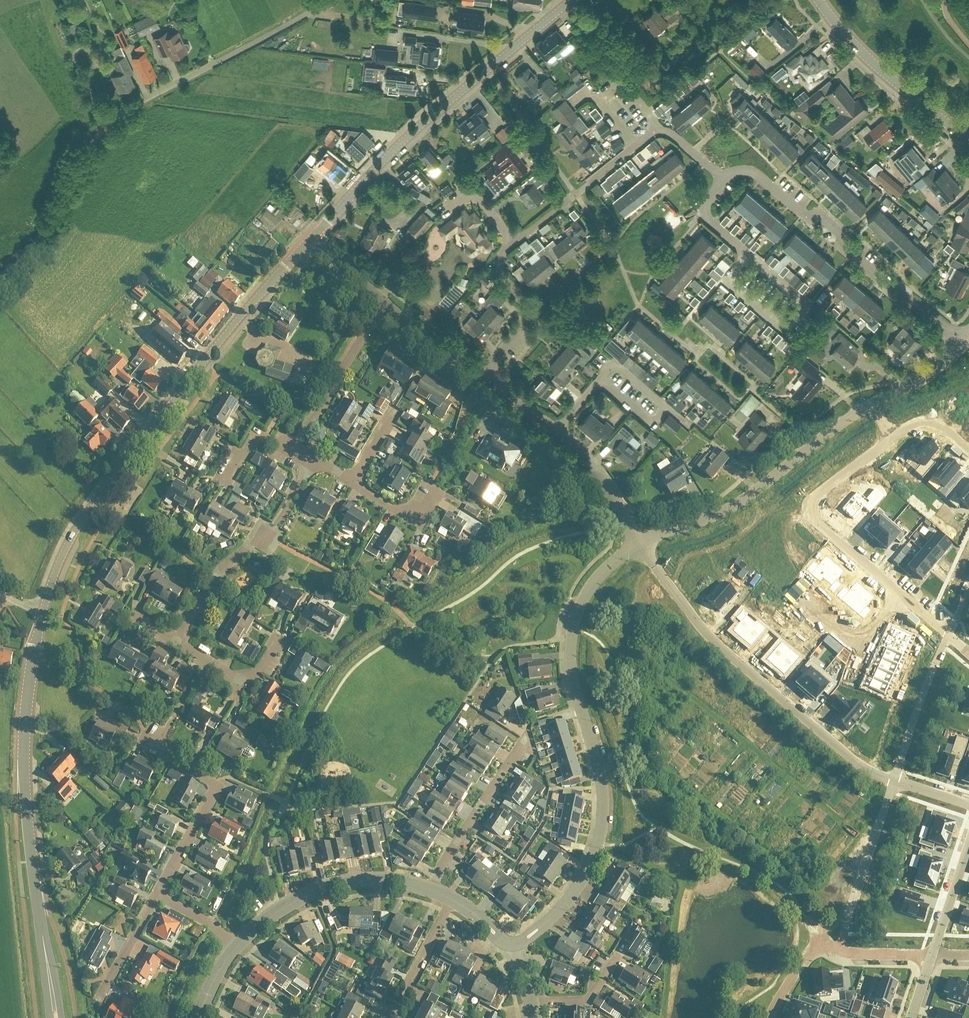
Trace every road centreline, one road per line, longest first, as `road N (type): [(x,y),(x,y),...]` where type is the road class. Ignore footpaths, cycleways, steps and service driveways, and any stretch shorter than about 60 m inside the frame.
road 1 (residential): [(509,954),(548,921),(592,862),(600,790),(572,694),(570,630),(589,589),(639,545)]
road 2 (secondary): [(42,611),(93,506),(308,244)]
road 3 (unclassified): [(0,266),(39,236),(114,118),(325,0)]
road 4 (residential): [(639,545),(706,636),(863,770),(968,806)]
road 5 (residential): [(968,655),(807,508),(917,421),(933,424),(968,454)]
road 6 (residential): [(639,545),(740,501),(868,407),(929,376),(965,341)]
road 7 (secondary): [(308,244),(378,165),(574,0)]
road 8 (secondary): [(46,964),(23,755),(42,611)]
road 9 (residential): [(479,381),(518,325),(516,305),(497,287),(496,258),(658,127)]
road 10 (residential): [(965,341),(754,173),(723,179)]
road 11 (residential): [(629,757),(792,897),(821,940)]
road 12 (residential): [(639,545),(579,453),(479,381)]
road 13 (residential): [(176,644),(212,584),(268,534),(306,464)]
road 14 (residential): [(233,947),(279,909),(323,888),(384,881),(432,892)]
road 15 (residential): [(156,896),(217,786),(140,743)]
road 16 (residential): [(747,256),(804,304),(797,321),(776,323),(733,286),(738,267)]
road 17 (residential): [(432,892),(441,864),(527,736)]
road 18 (residential): [(284,456),(385,307)]
road 19 (tertiary): [(942,118),(868,62),(819,0)]
road 20 (residential): [(389,1017),(451,899)]
road 21 (residential): [(479,381),(385,307)]

